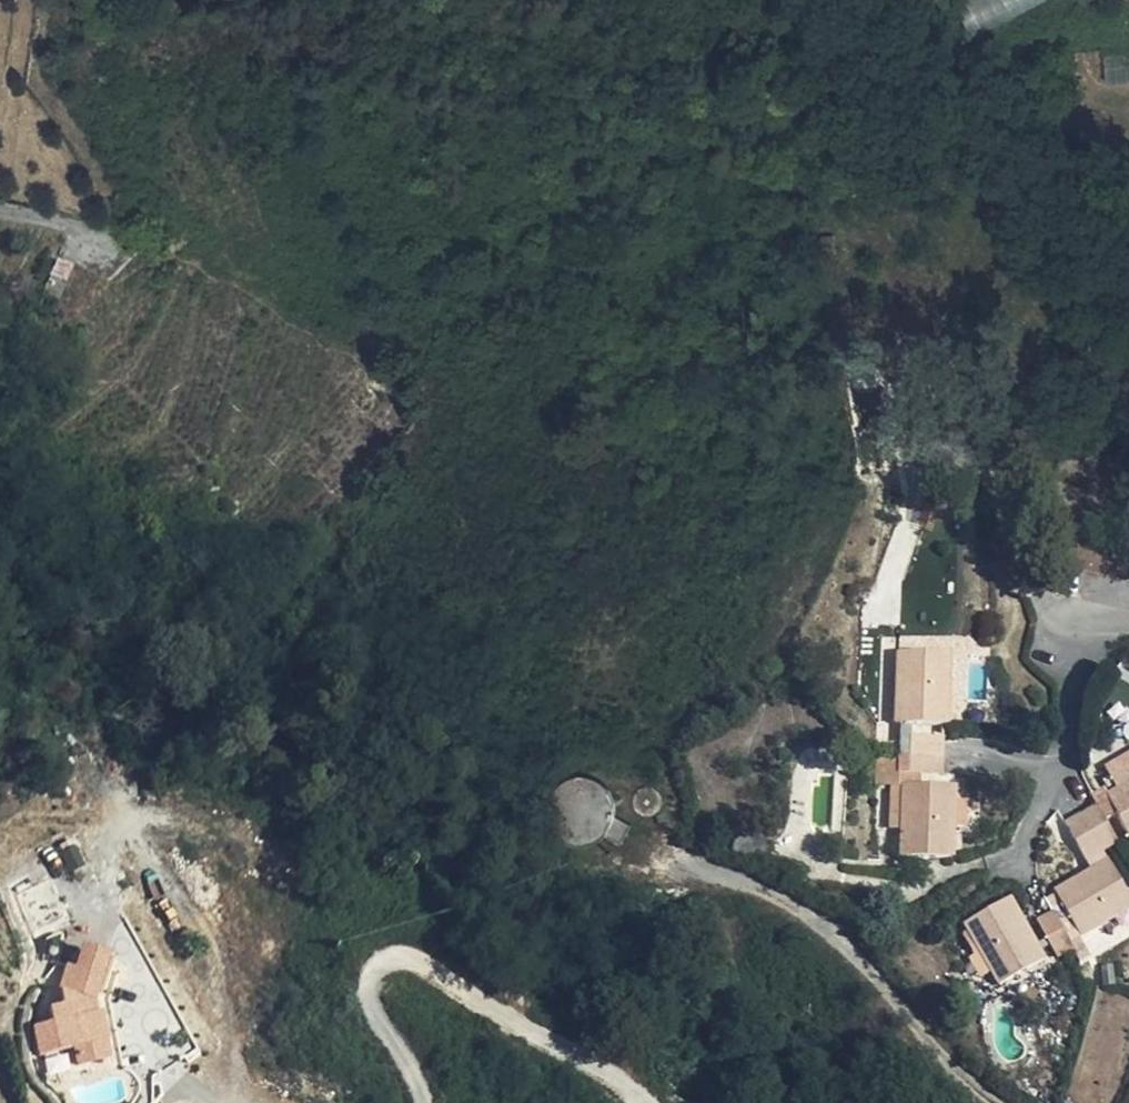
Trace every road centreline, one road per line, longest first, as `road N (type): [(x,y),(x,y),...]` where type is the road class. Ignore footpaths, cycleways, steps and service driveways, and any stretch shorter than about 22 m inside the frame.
road 1 (track): [(999,1102),(963,1078),(840,927),(666,858),(544,858)]
road 2 (track): [(644,1102),(450,974),(393,956),(379,963),(373,983),(427,1102)]
road 3 (residential): [(1128,591),(1100,616),(1021,879)]

